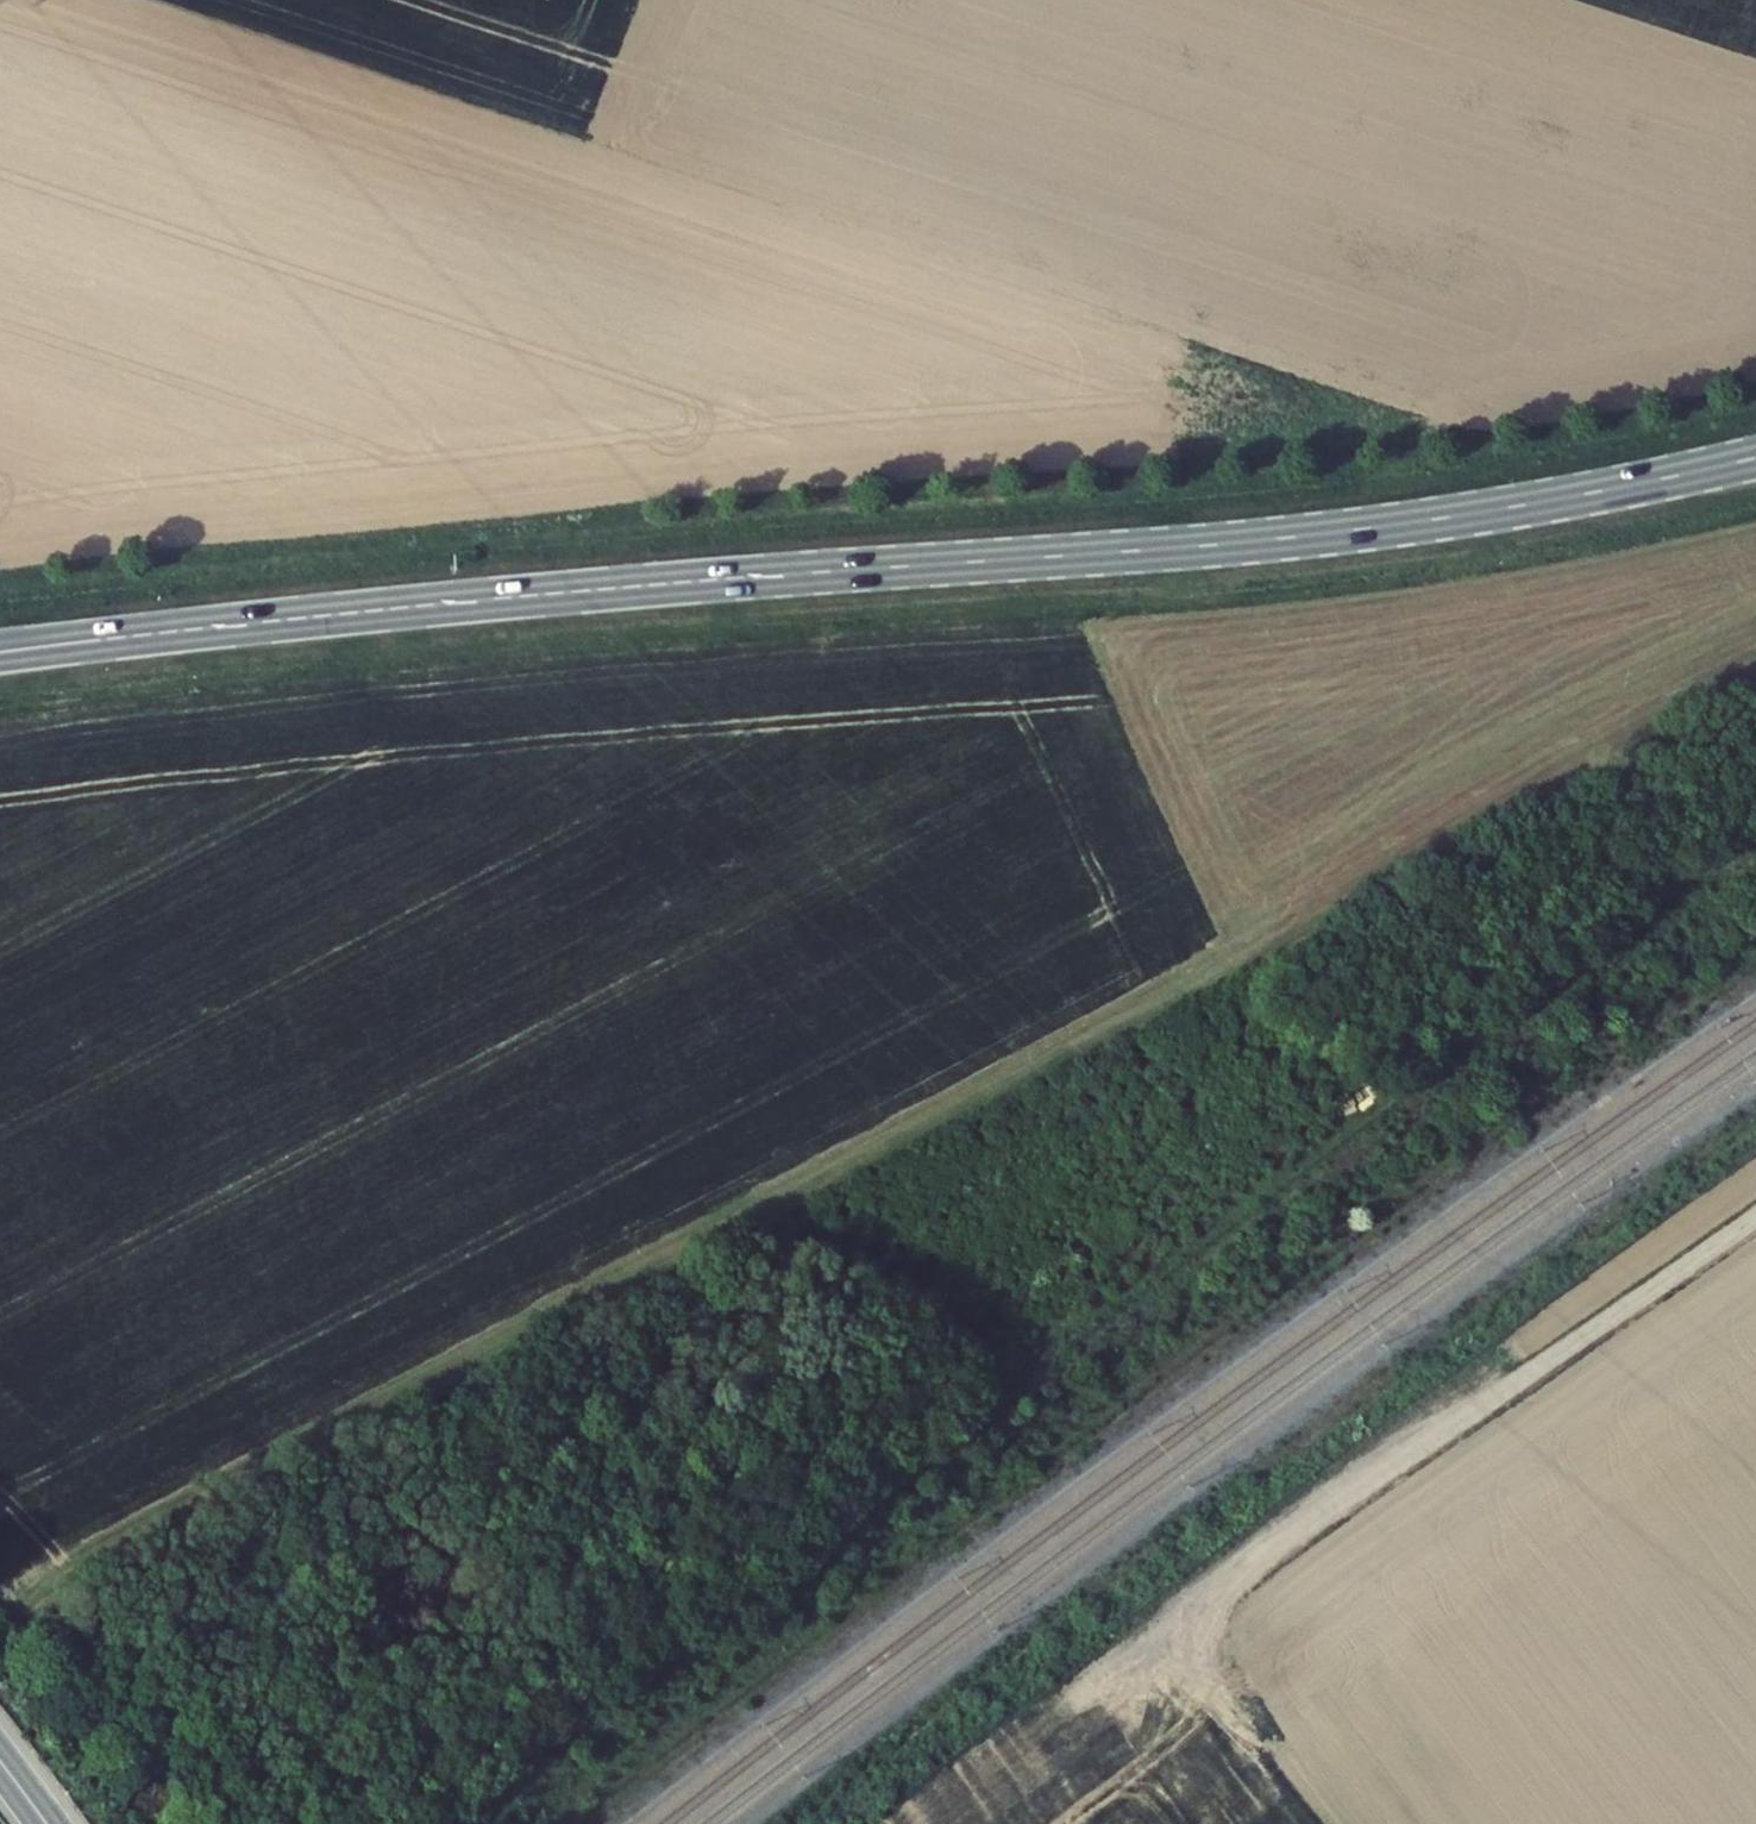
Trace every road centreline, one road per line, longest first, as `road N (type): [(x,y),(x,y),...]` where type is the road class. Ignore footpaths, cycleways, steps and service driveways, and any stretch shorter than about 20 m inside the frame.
road 1 (primary): [(0,653),(622,589),(1326,535),(1623,489),(1755,459)]
road 2 (unclassified): [(1755,1213),(1338,1495),(1240,1568),(1184,1627)]

